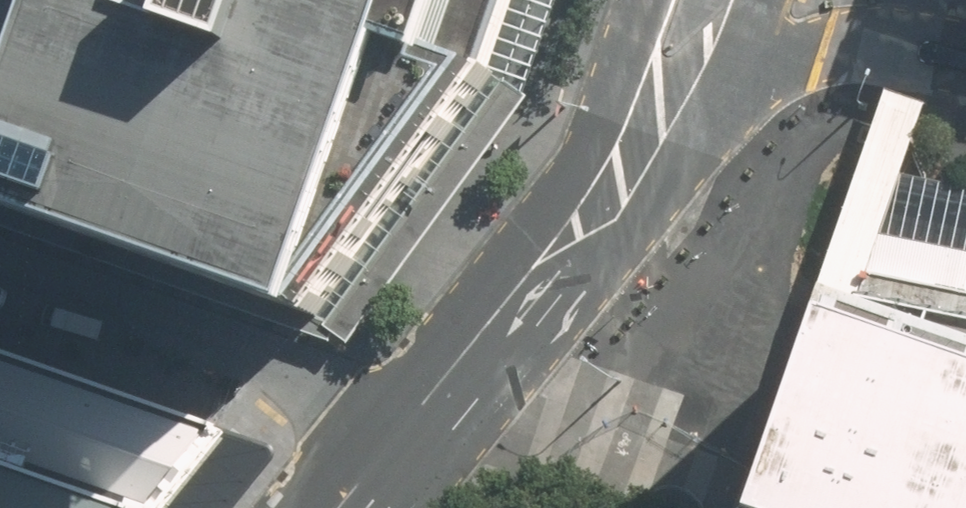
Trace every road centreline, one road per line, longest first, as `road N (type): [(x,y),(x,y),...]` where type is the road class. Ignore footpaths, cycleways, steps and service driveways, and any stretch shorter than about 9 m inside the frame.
road 1 (residential): [(424,408),(0,265)]
road 2 (tertiary): [(751,40),(727,103),(702,138),(670,171),(578,229)]
road 3 (tertiary): [(578,229),(640,0)]
road 4 (tertiary): [(424,408),(578,229)]
road 5 (residential): [(965,55),(856,34),(751,40)]
road 6 (tertiary): [(341,507),(424,408)]

